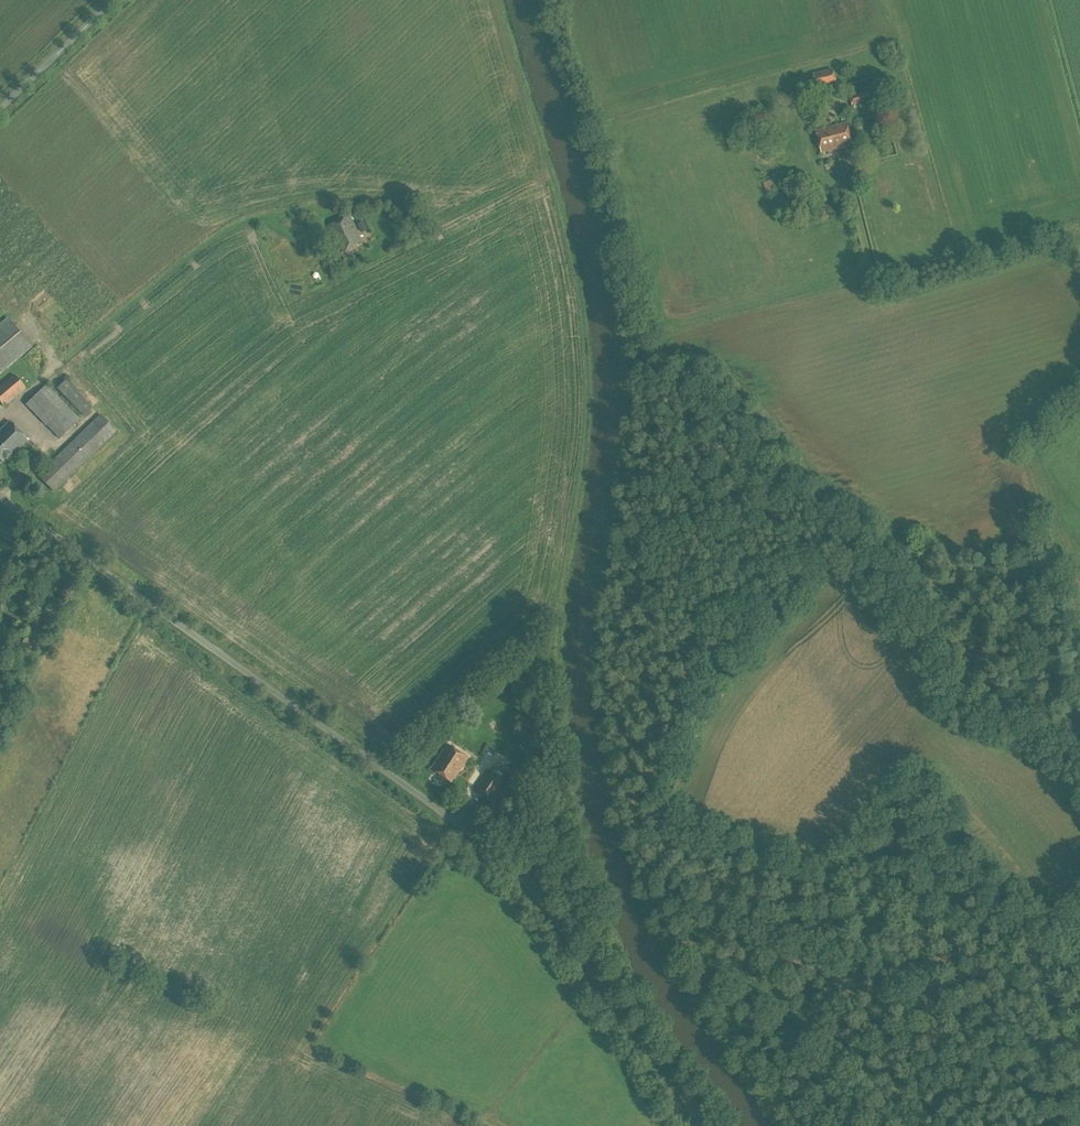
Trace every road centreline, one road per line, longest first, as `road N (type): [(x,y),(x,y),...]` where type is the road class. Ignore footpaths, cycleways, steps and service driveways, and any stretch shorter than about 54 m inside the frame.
road 1 (unclassified): [(705,1125),(524,892),(0,508)]
road 2 (unclassified): [(0,114),(120,0)]

